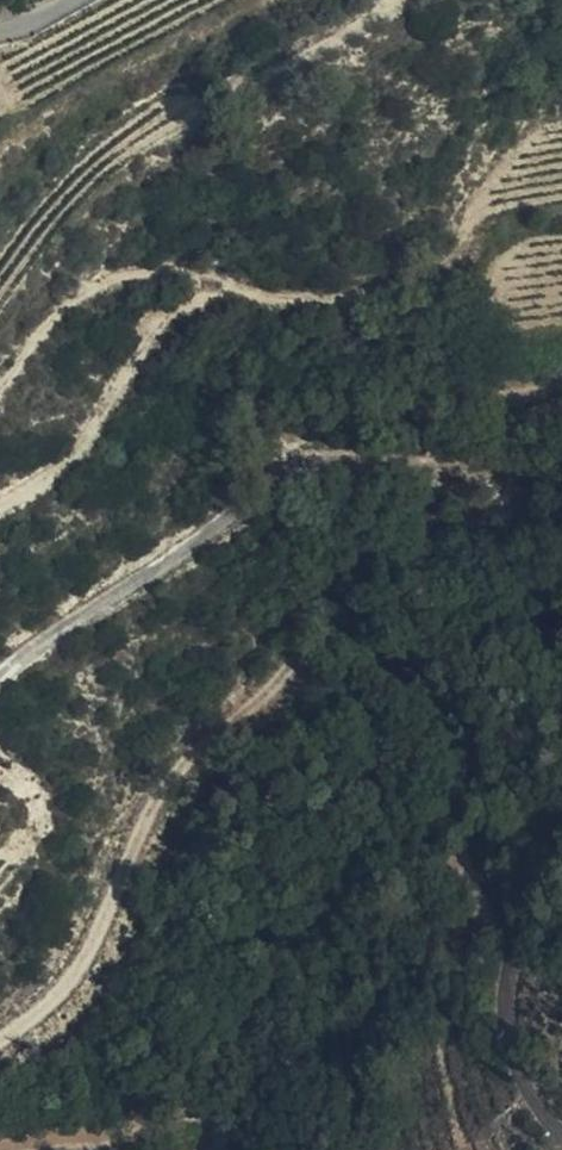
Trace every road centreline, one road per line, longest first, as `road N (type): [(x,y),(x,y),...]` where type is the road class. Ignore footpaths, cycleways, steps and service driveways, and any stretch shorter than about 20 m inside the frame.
road 1 (track): [(345,615),(395,564),(483,536),(489,511),(479,489),(301,478),(0,676)]
road 2 (track): [(561,1141),(537,1120),(490,1032),(495,898),(456,831),(452,738),(395,652),(345,615)]
road 3 (track): [(0,1038),(27,1022),(93,945),(171,783),(345,615)]
road 4 (track): [(210,1149),(193,1127),(136,1128),(45,1149)]

